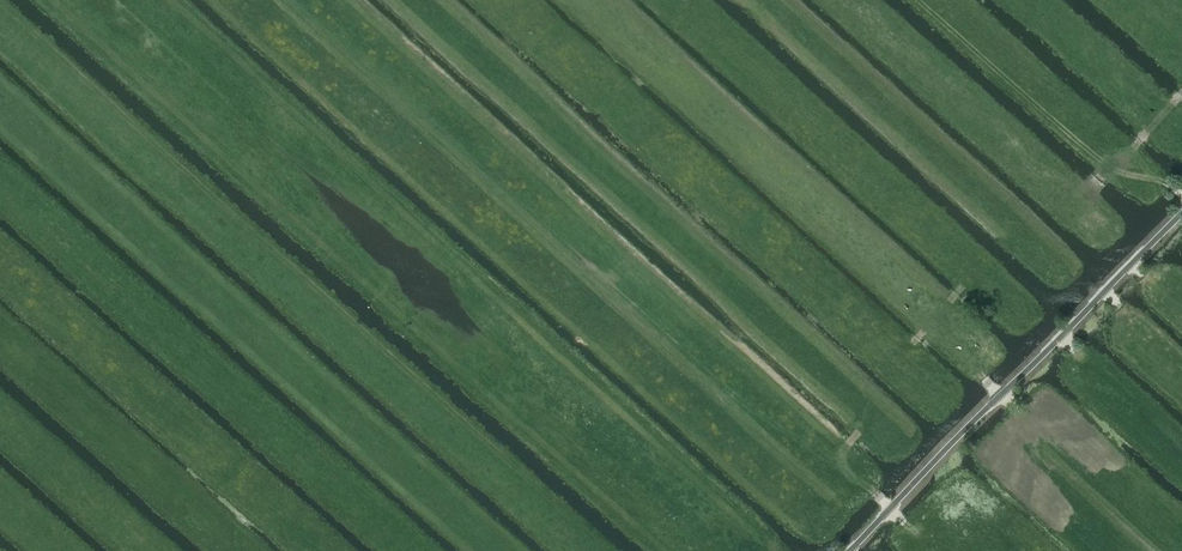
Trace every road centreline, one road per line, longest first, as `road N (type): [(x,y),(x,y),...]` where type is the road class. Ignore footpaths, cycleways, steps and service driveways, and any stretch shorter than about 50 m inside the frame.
road 1 (track): [(603,550),(0,1)]
road 2 (unclassified): [(847,550),(1181,212)]

